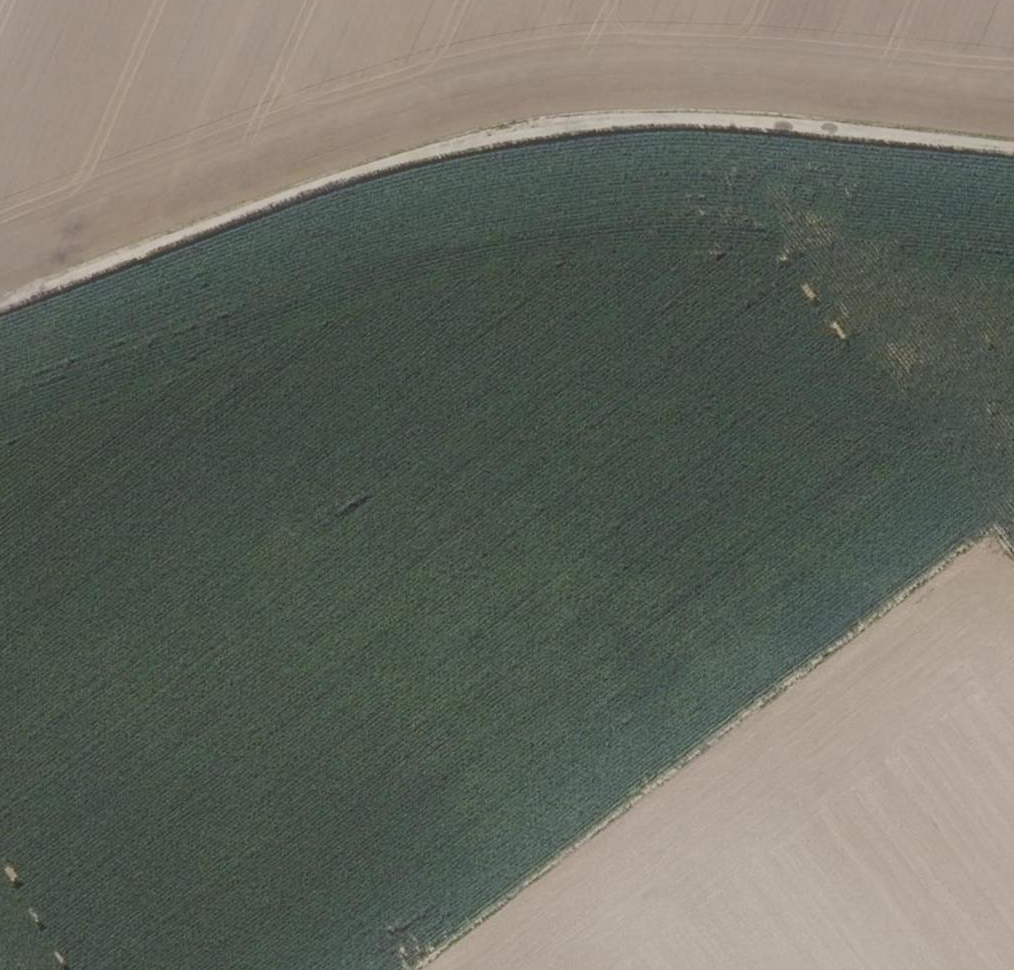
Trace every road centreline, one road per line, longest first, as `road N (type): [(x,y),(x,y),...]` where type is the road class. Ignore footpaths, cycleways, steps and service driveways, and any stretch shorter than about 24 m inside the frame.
road 1 (track): [(0,305),(363,173),(488,138),(677,120),(1013,150)]

